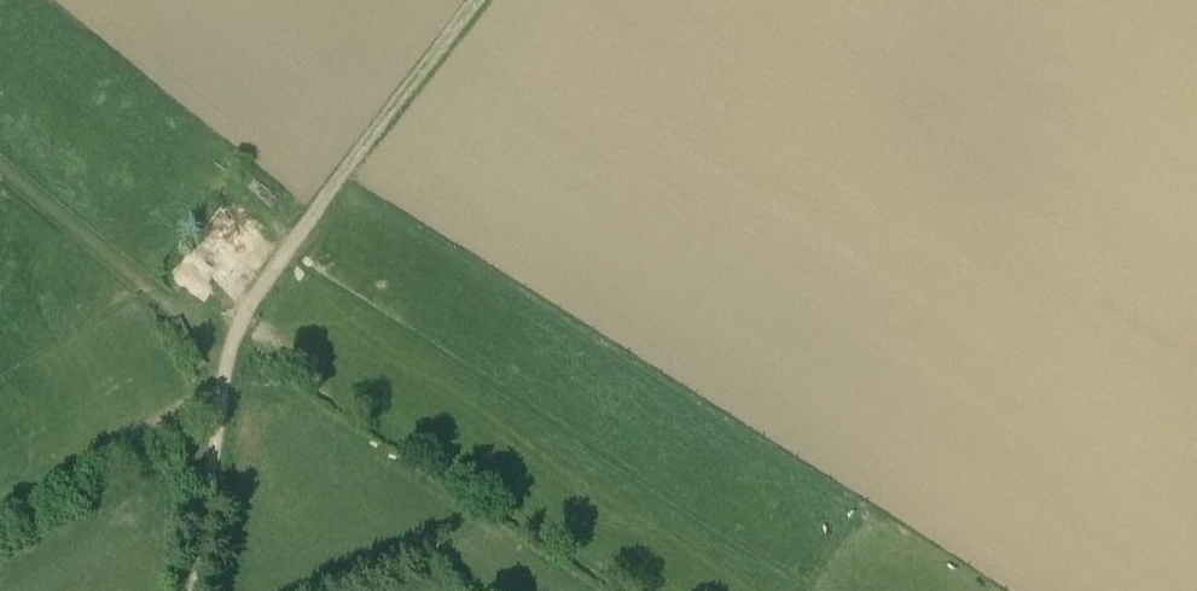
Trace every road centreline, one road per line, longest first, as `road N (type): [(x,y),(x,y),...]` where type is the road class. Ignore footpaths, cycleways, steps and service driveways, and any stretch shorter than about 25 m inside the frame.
road 1 (track): [(472,0),(244,315),(221,376),(199,590)]

